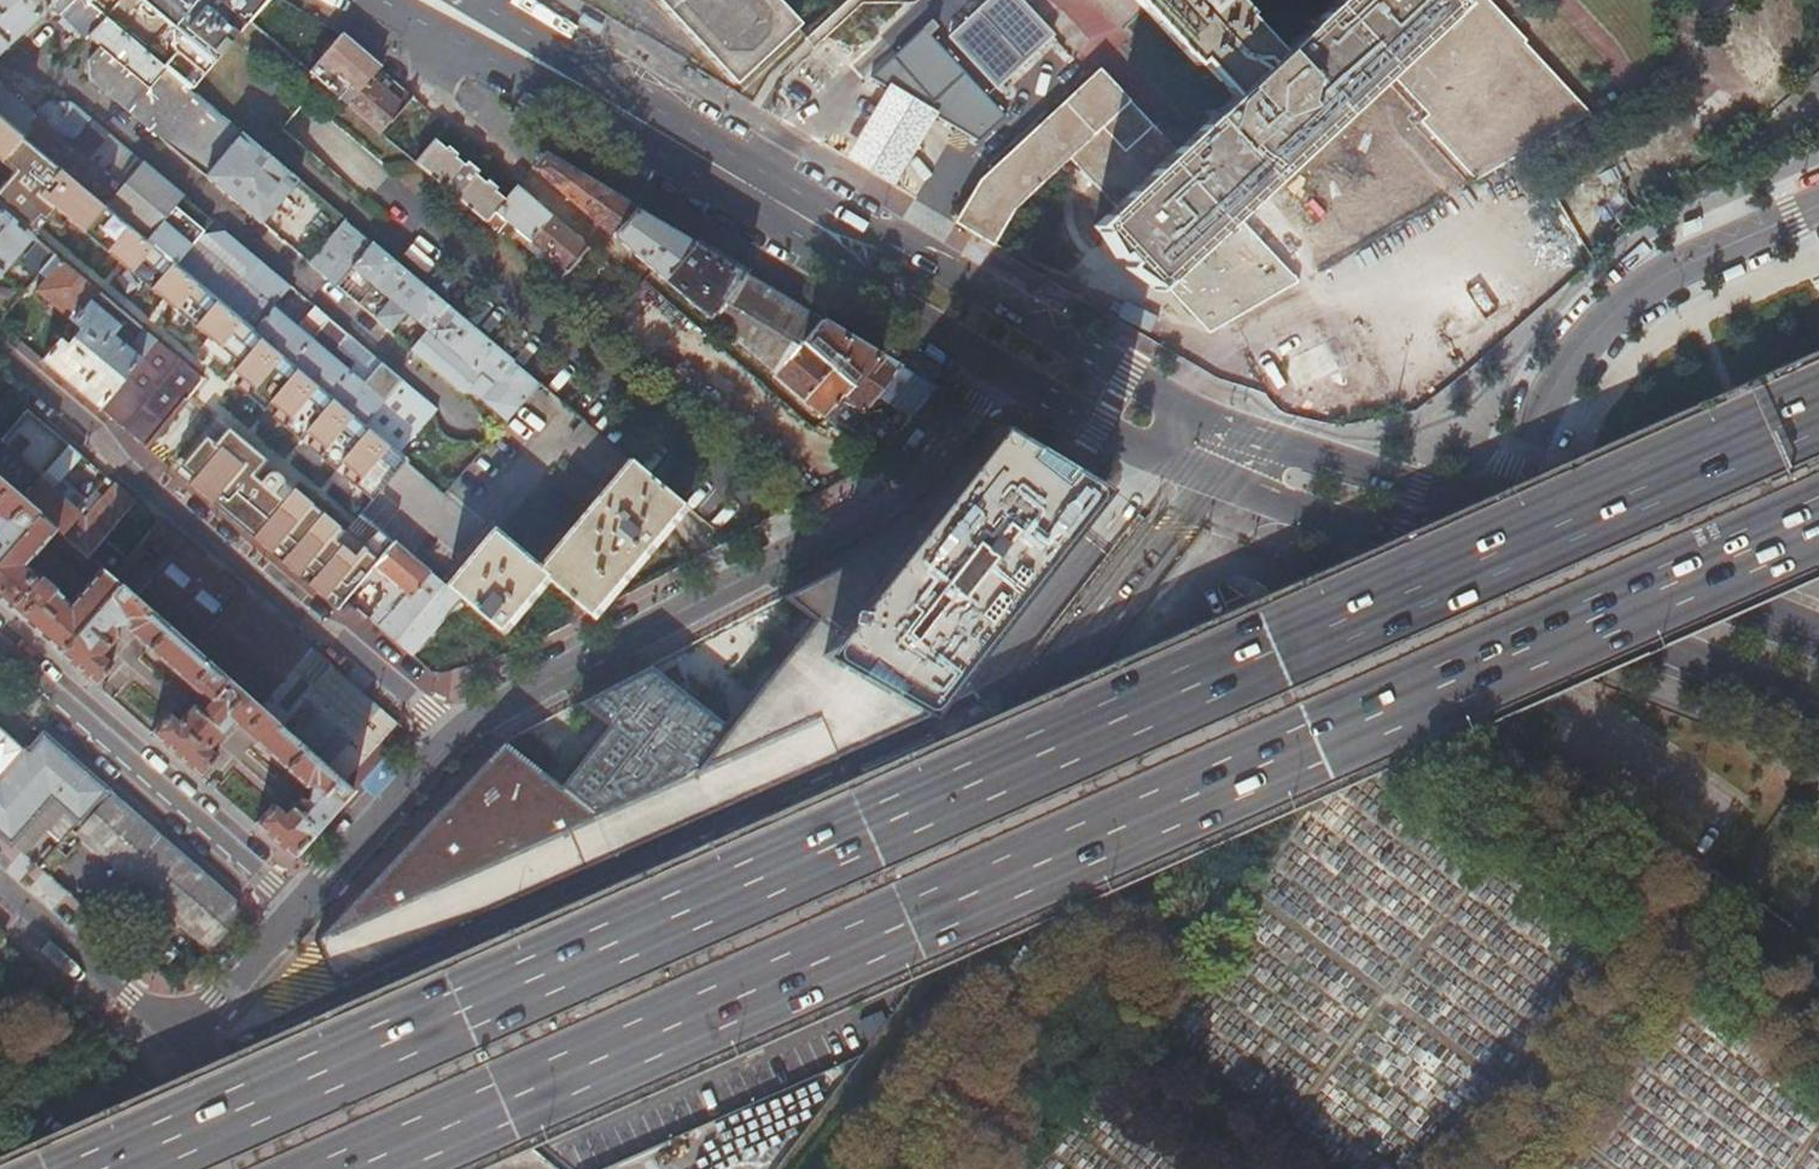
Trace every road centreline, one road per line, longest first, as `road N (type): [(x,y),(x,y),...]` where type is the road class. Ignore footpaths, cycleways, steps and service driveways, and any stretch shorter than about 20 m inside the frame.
road 1 (trunk): [(1818,411),(92,1168)]
road 2 (trunk): [(359,1168),(1818,518)]
road 3 (residential): [(1030,352),(960,448),(897,508),(540,672),(466,741)]
road 4 (residential): [(0,354),(466,741)]
road 5 (secondary): [(533,61),(1030,352)]
road 6 (residential): [(1818,206),(1676,270),(1601,324),(1542,410),(1499,512)]
road 7 (residential): [(295,913),(0,653)]
road 8 (secondary): [(1477,567),(1818,704)]
road 9 (secondary): [(1818,641),(1499,512)]
road 10 (secondary): [(1030,352),(1175,435),(1255,468)]
road 11 (secondary): [(1499,512),(1418,489),(1255,468)]
road 12 (secondary): [(1255,468),(1477,567)]
road 13 (residential): [(466,741),(295,913)]
road 14 (residential): [(0,890),(183,1045)]
road 15 (residential): [(295,913),(183,1045)]
road 16 (secondary): [(386,0),(533,61)]

